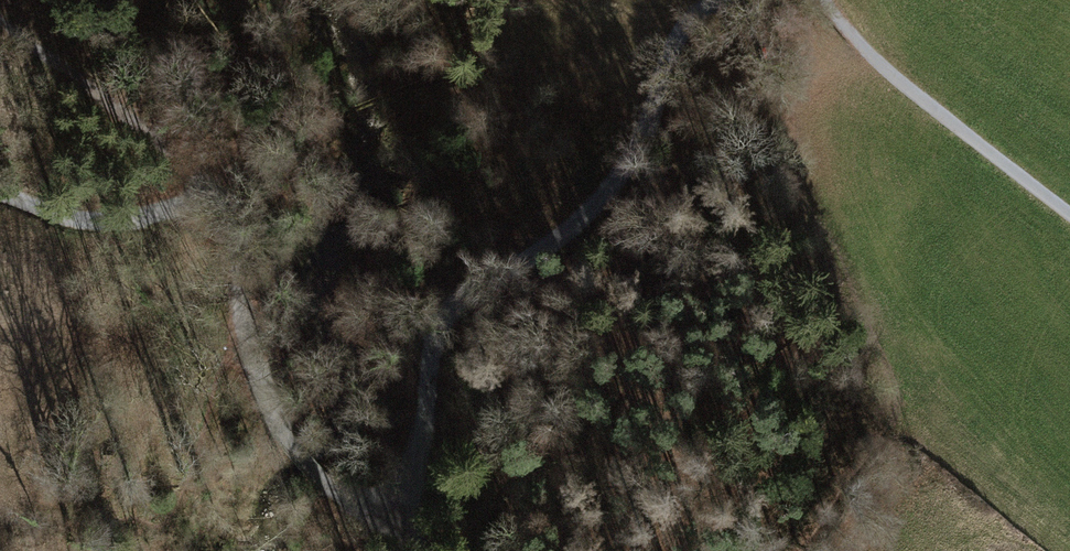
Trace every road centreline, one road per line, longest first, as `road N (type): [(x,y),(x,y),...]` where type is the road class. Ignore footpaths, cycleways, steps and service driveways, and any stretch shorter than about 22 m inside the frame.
road 1 (track): [(398,503),(425,438),(446,312),(469,289),(560,238),(632,172),(670,49),(691,13),(721,0)]
road 2 (track): [(210,204),(237,238),(247,344),(284,436),(325,486),(350,501),(398,503)]
road 3 (track): [(825,0),(854,42),(1069,217)]
road 4 (track): [(210,204),(118,221),(73,220),(0,193)]

